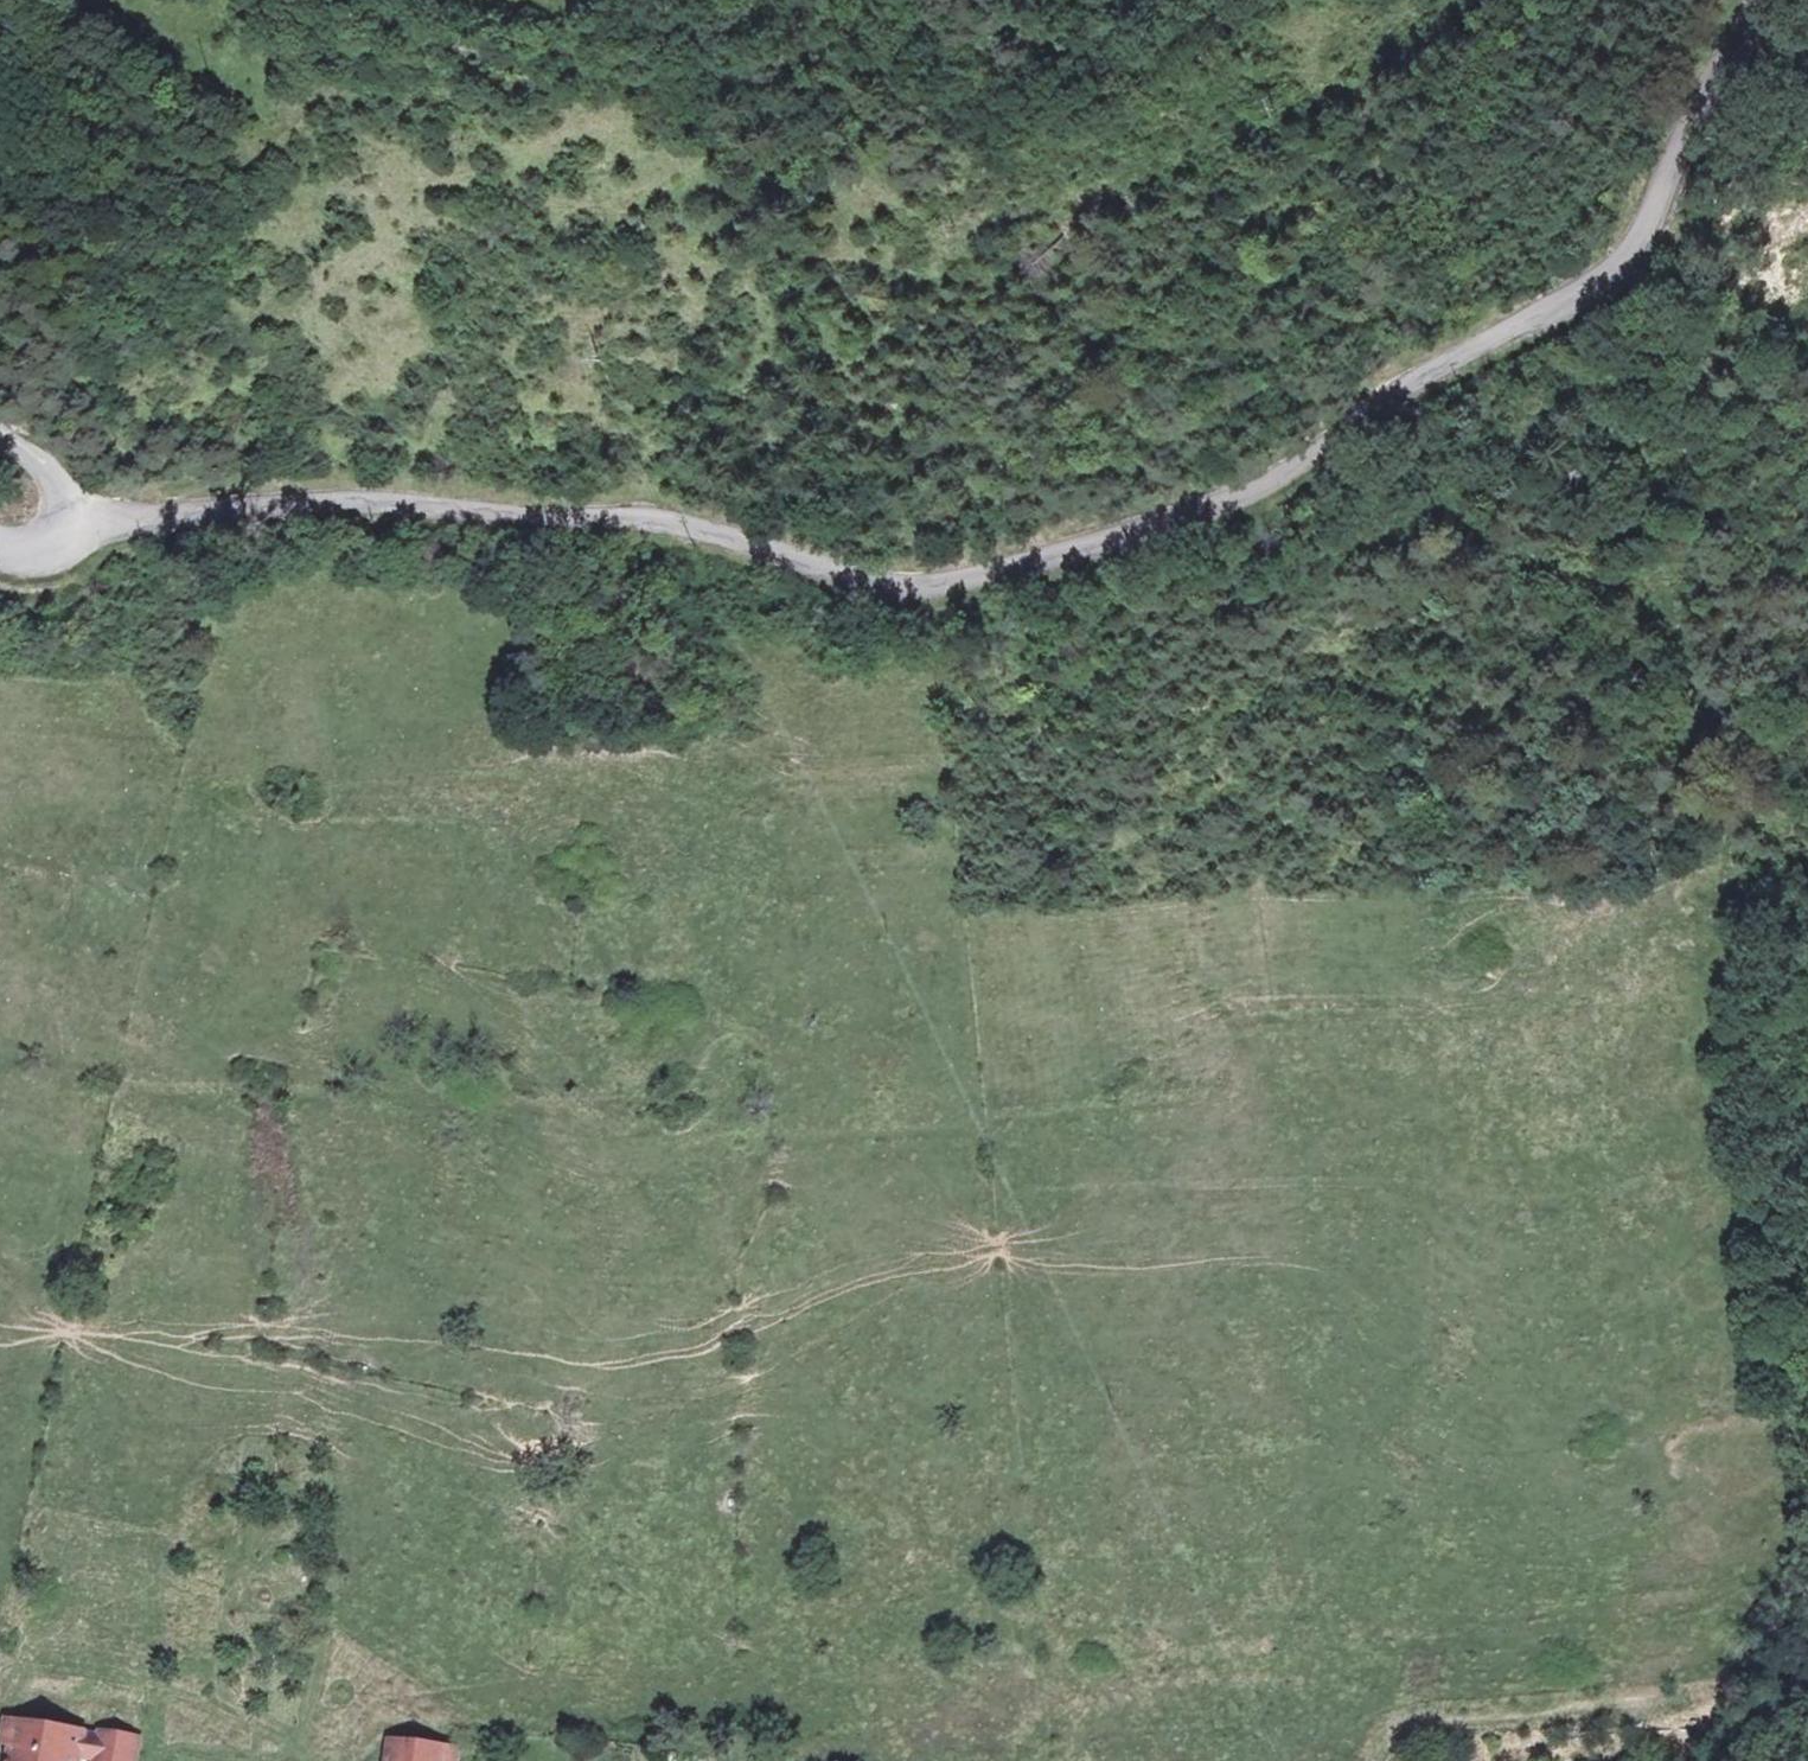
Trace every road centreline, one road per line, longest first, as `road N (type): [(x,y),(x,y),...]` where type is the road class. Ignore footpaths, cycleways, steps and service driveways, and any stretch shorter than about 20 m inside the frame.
road 1 (residential): [(1752,0),(1642,242),(1613,279),(1409,383),(1232,504),(958,588),(877,593),(664,522),(483,509),(209,516),(66,532)]
road 2 (track): [(1378,1760),(1390,1736),(1439,1718),(1518,1720),(1677,1698)]
road 3 (residential): [(0,437),(69,498),(66,532)]

